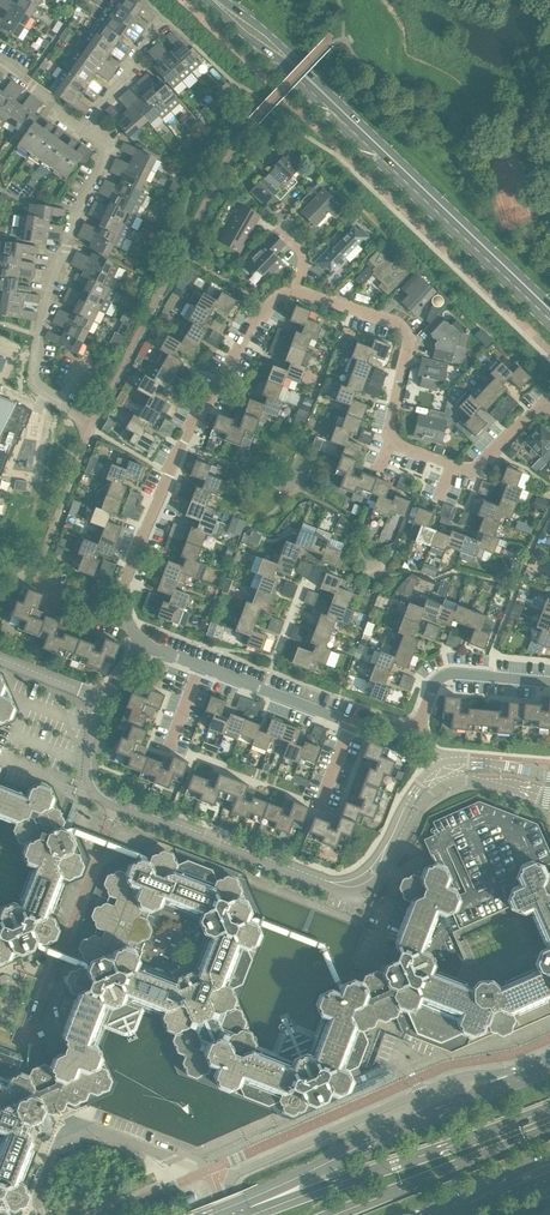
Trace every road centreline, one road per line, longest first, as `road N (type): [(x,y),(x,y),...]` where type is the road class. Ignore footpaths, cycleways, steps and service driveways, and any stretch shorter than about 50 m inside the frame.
road 1 (residential): [(93,697),(90,770),(99,794),(323,881),(358,882),(373,871),(443,777)]
road 2 (residential): [(300,294),(399,325),(409,342),(391,442),(471,472),(524,419),(549,410)]
road 3 (residential): [(122,588),(177,458),(258,317),(285,294),(300,294)]
road 4 (primary): [(294,65),(549,310)]
road 5 (unclassified): [(525,1077),(464,1077),(238,1171),(231,1183),(240,1214)]
road 6 (residential): [(89,428),(32,383),(76,210),(107,150),(85,127)]
road 7 (primary): [(549,1109),(295,1199),(251,1206)]
road 8 (primary): [(525,1077),(361,1145),(251,1206)]
road 9 (residential): [(417,735),(351,724),(144,640)]
road 10 (primary): [(334,1214),(549,1130)]
road 11 (residential): [(549,681),(444,675),(417,735)]
road 12 (residential): [(85,127),(172,17)]
road 13 (primary): [(439,1214),(549,1169)]

